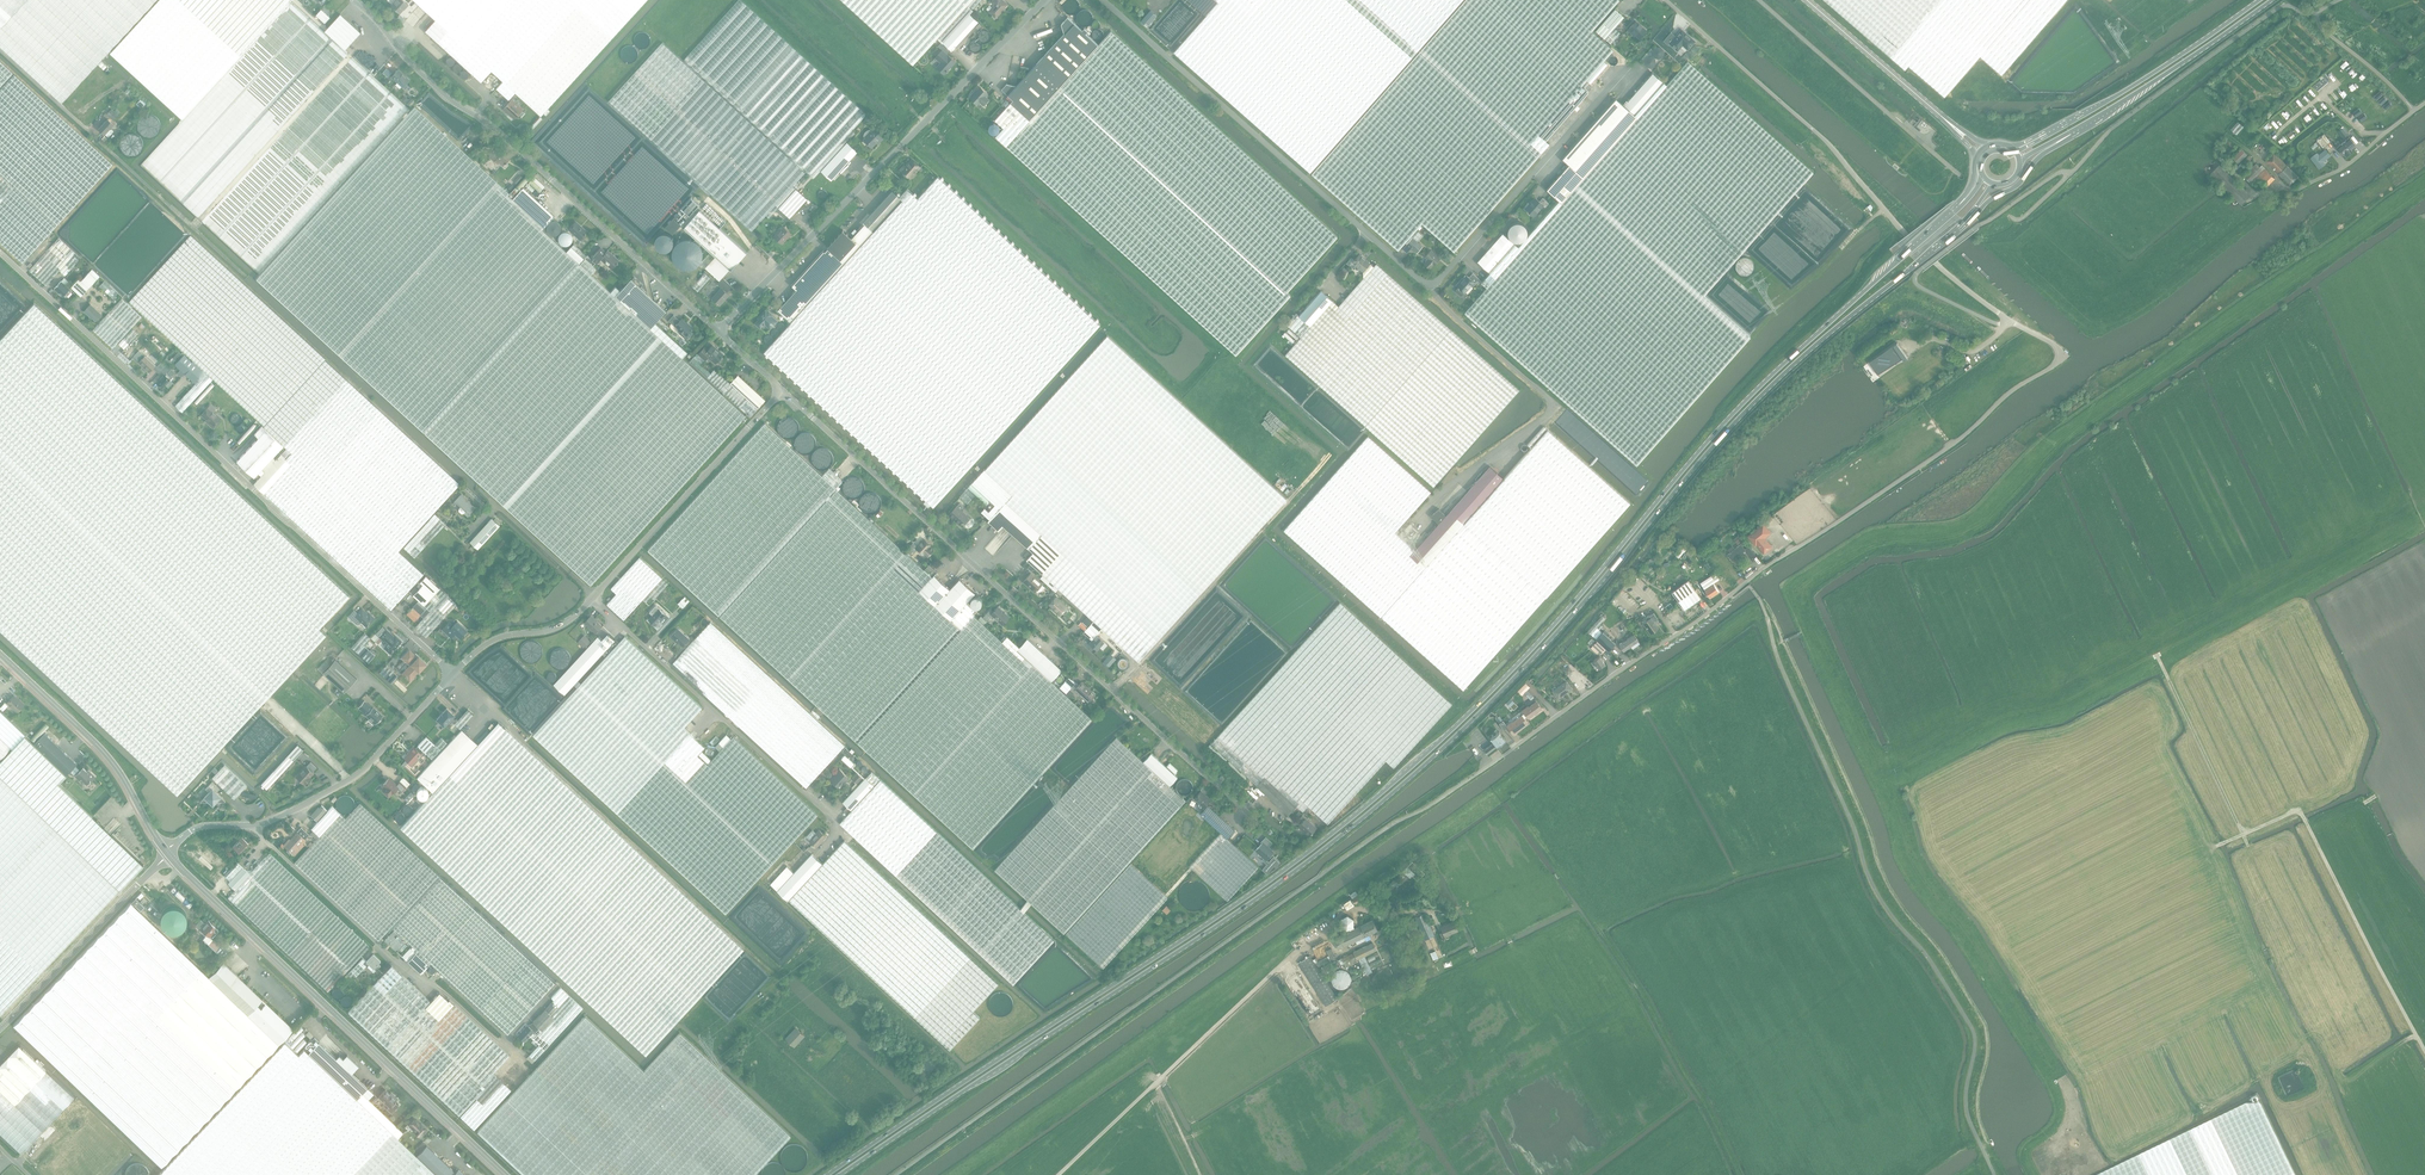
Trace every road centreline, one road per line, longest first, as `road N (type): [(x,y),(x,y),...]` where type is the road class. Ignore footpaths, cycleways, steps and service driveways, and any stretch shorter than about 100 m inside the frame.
road 1 (primary): [(1953,209),(1734,413),(1527,655),(1400,777),(1257,890),(828,1174)]
road 2 (primary): [(840,1174),(1230,917),(1370,812),(1533,658),(1756,401),(1966,221)]
road 3 (unclassified): [(2011,320),(2058,349),(2056,364),(1517,746)]
road 4 (unclassified): [(1241,806),(782,388)]
road 5 (unclassified): [(453,675),(0,252)]
road 6 (track): [(1881,779),(1997,718),(2053,709),(2424,512)]
road 7 (track): [(2424,1051),(2300,810),(2243,835),(2157,657)]
road 8 (unclassified): [(717,329),(498,128),(408,61),(356,0)]
road 9 (tertiary): [(506,1174),(165,851)]
road 10 (unclassified): [(717,329),(1043,0)]
road 11 (unclassified): [(777,977),(453,675)]
road 12 (unclassified): [(1429,286),(1103,0)]
road 13 (unclassified): [(516,1048),(442,977),(423,986),(255,823)]
road 14 (unclassified): [(833,821),(593,599)]
road 15 (residential): [(1883,209),(1824,140),(1665,0)]
road 16 (unclassified): [(1429,286),(1625,68)]
road 17 (unclassified): [(593,599),(782,388)]
road 18 (track): [(1740,1174),(1600,930)]
road 19 (tertiary): [(165,851),(101,746),(0,648)]
road 20 (unclassified): [(255,823),(363,767),(453,675)]
road 21 (primary): [(2257,0),(2136,84),(2048,132)]
road 22 (primary): [(2067,136),(2270,0)]
road 23 (tertiary): [(0,1028),(165,851)]
road 24 (tertiary): [(1807,0),(1945,119)]
road 25 (unclassified): [(2011,320),(1937,265),(1883,209)]
road 26 (unclassified): [(453,675),(494,637),(556,626),(593,599)]
road 27 (unclassified): [(2288,189),(2343,168),(2414,111)]
road 28 (primary): [(1966,221),(2067,136)]

